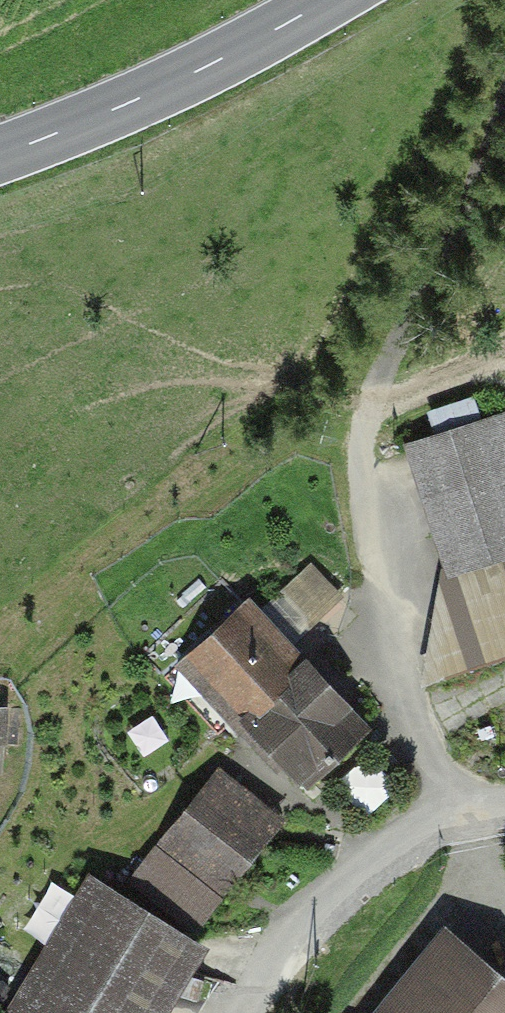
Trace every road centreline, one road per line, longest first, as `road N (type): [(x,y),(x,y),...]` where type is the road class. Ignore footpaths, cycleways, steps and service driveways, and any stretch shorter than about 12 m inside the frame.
road 1 (unclassified): [(504,99),(373,396),(362,454),(366,514),(404,705),(459,814)]
road 2 (primary): [(0,153),(129,102),(324,0)]

